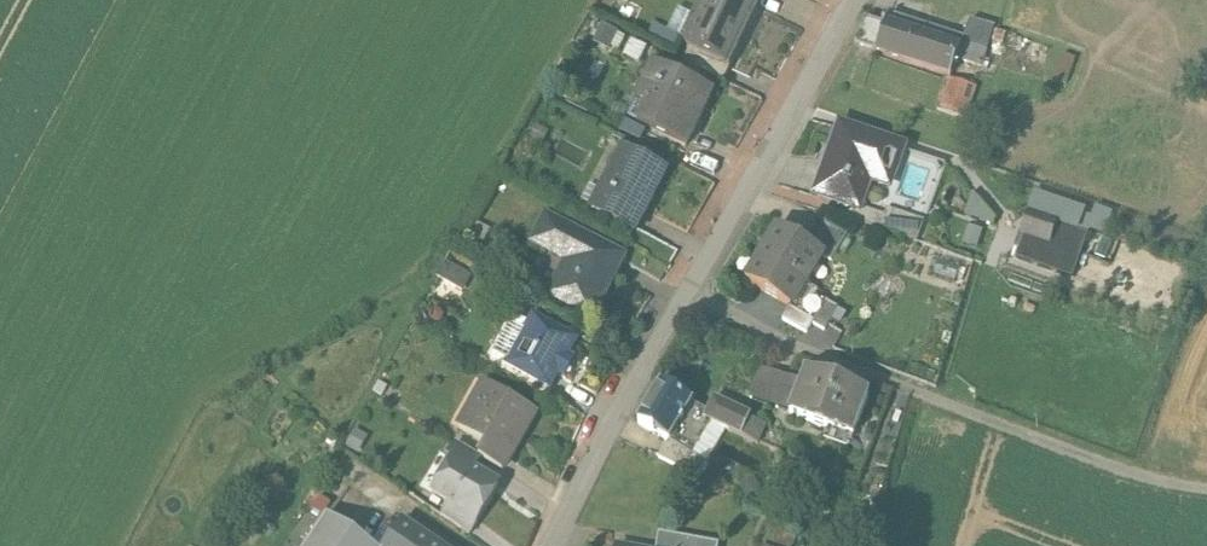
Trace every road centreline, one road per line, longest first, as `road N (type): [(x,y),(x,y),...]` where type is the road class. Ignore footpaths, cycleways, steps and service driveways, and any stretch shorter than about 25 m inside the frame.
road 1 (unclassified): [(768,330),(1074,446),(1206,482)]
road 2 (residential): [(673,284),(852,0)]
road 3 (residential): [(548,545),(673,284)]

